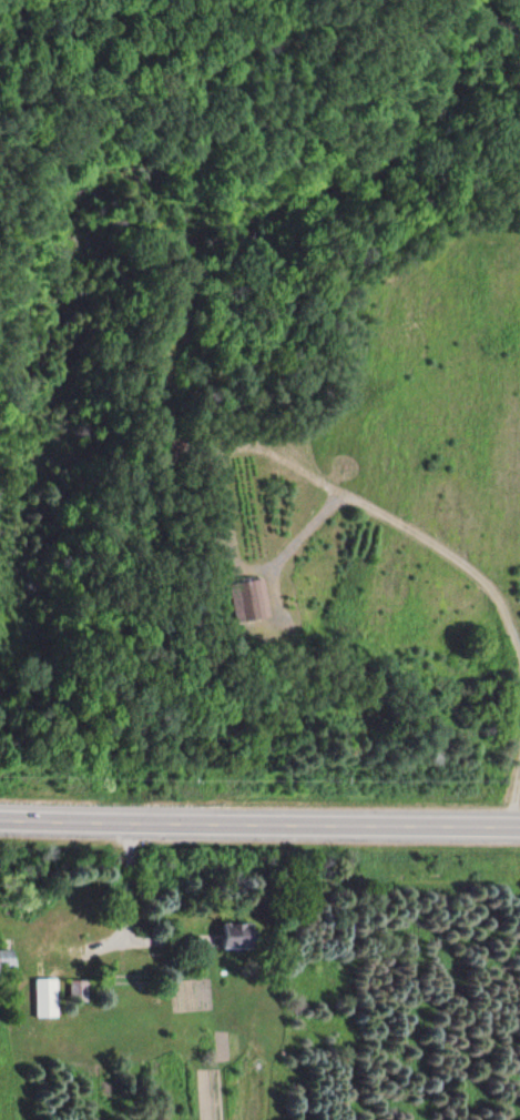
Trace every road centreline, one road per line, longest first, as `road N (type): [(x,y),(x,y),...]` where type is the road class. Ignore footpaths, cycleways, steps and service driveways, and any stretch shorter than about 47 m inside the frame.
road 1 (primary): [(519,824),(0,818)]

